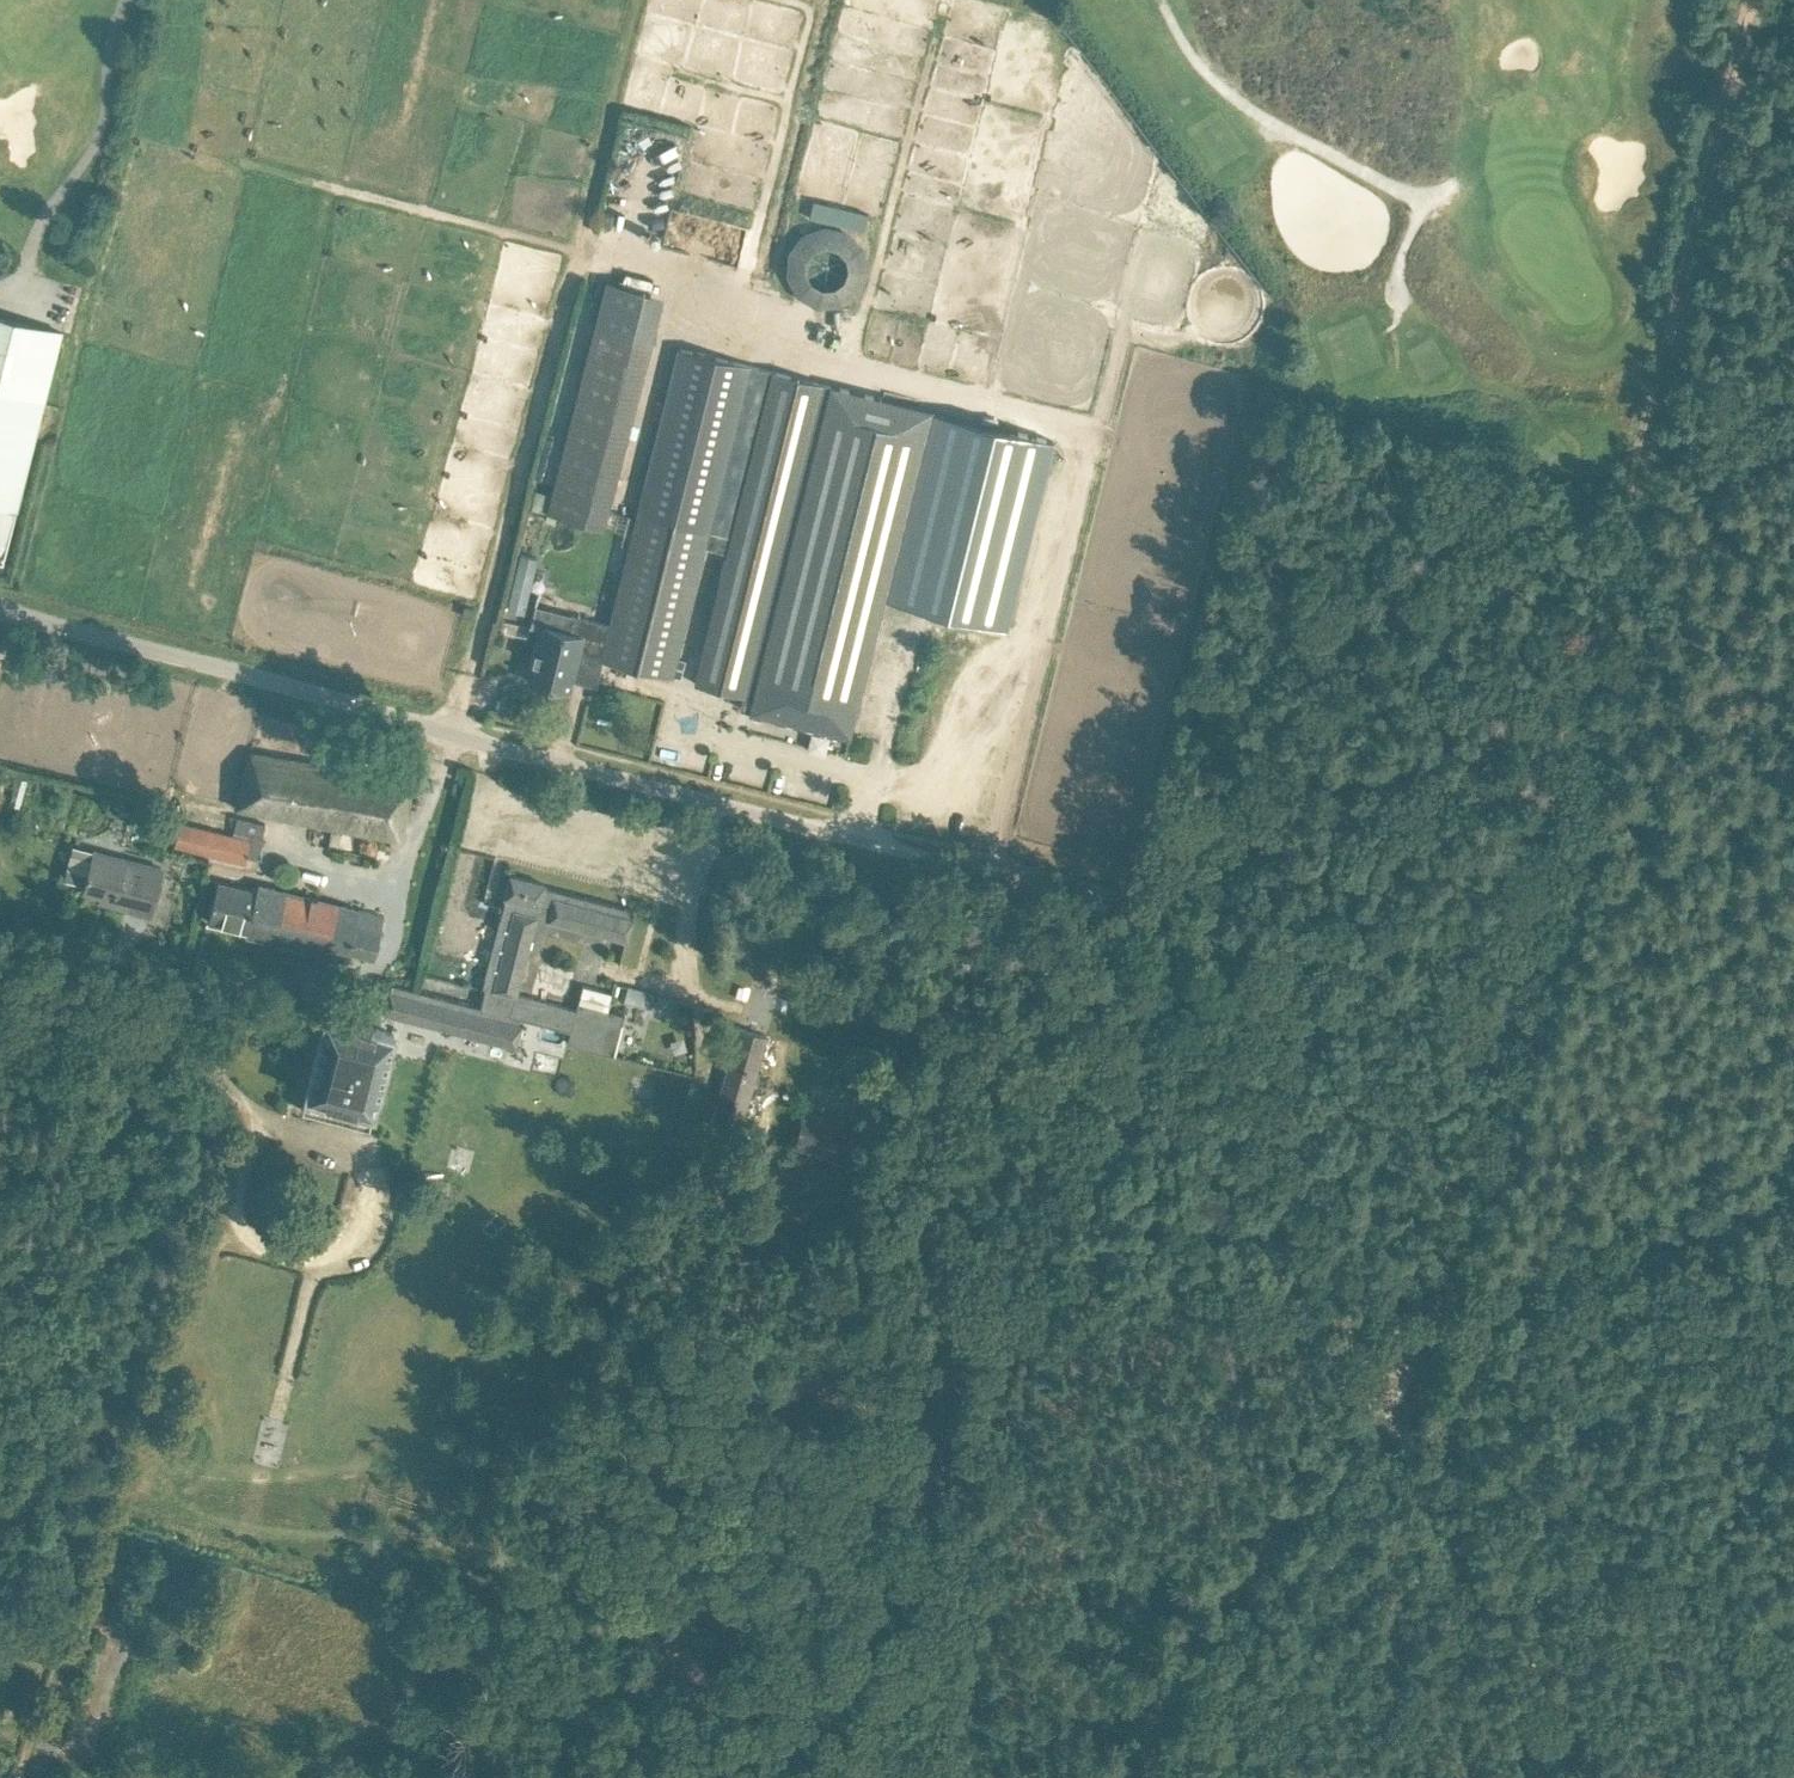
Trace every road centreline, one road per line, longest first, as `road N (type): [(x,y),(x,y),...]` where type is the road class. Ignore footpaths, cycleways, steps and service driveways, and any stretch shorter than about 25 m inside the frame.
road 1 (track): [(1755,0),(1544,888),(1431,1303),(1406,1352),(1426,1351)]
road 2 (unclassified): [(0,610),(1111,905)]
road 3 (track): [(872,782),(926,776),(995,712),(1048,616),(1092,437),(805,364),(773,343),(747,307),(743,280)]
road 4 (unclassified): [(36,1777),(222,1210)]
road 5 (track): [(1111,905),(1167,959),(1334,1289),(1360,1324),(1406,1352)]
road 6 (track): [(1136,1777),(1176,1661),(1259,1496),(1367,1370),(1406,1352)]
road 7 (track): [(1793,1655),(1758,1599),(1665,1532),(1478,1441),(1402,1375),(1406,1352)]
road 8 (track): [(450,731),(577,246)]
road 9 (track): [(1404,1361),(1793,1192)]
road 10 (track): [(1793,1400),(1402,1375)]
road 11 (track): [(946,0),(848,375)]
road 12 (unclassified): [(222,1210),(257,1244),(326,1263),(351,1250),(380,1210),(373,1165),(253,1110)]
road 13 (track): [(246,165),(577,246)]
road 14 (track): [(124,0),(96,145),(37,229),(22,273),(0,280)]
road 15 (track): [(790,0),(812,6),(743,280)]
road 16 (track): [(1793,756),(1525,897)]
road 17 (unclassified): [(253,1110),(137,1009),(0,972)]
road 18 (track): [(577,246),(597,244),(743,280)]
road 19 (track): [(1793,446),(1725,476),(1648,495)]

